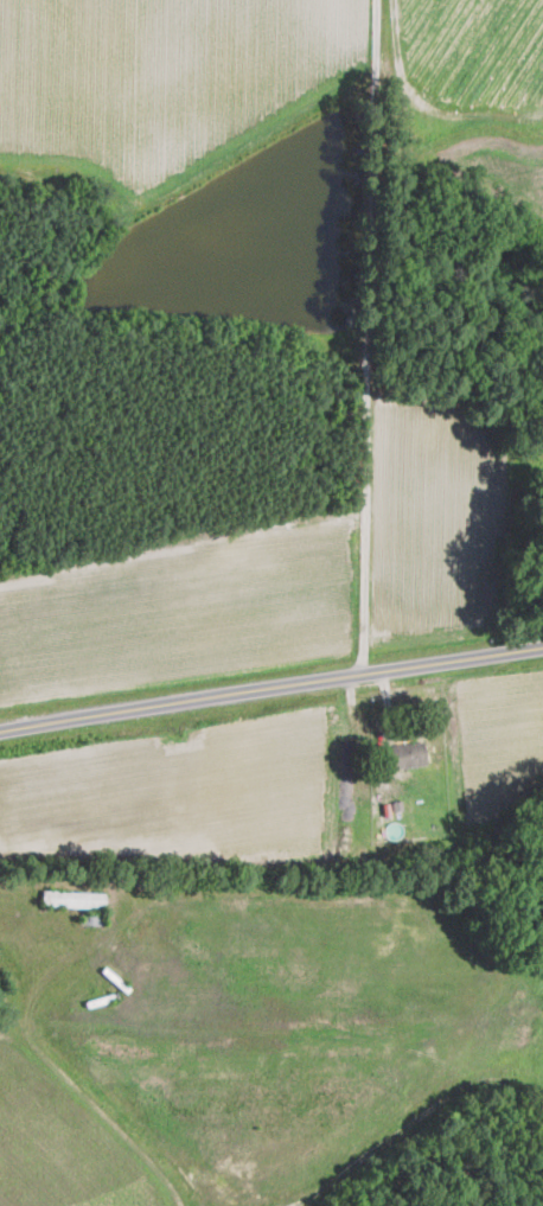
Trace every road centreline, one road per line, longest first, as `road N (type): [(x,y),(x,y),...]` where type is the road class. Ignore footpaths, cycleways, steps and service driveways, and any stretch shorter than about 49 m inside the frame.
road 1 (residential): [(0,732),(542,645)]

